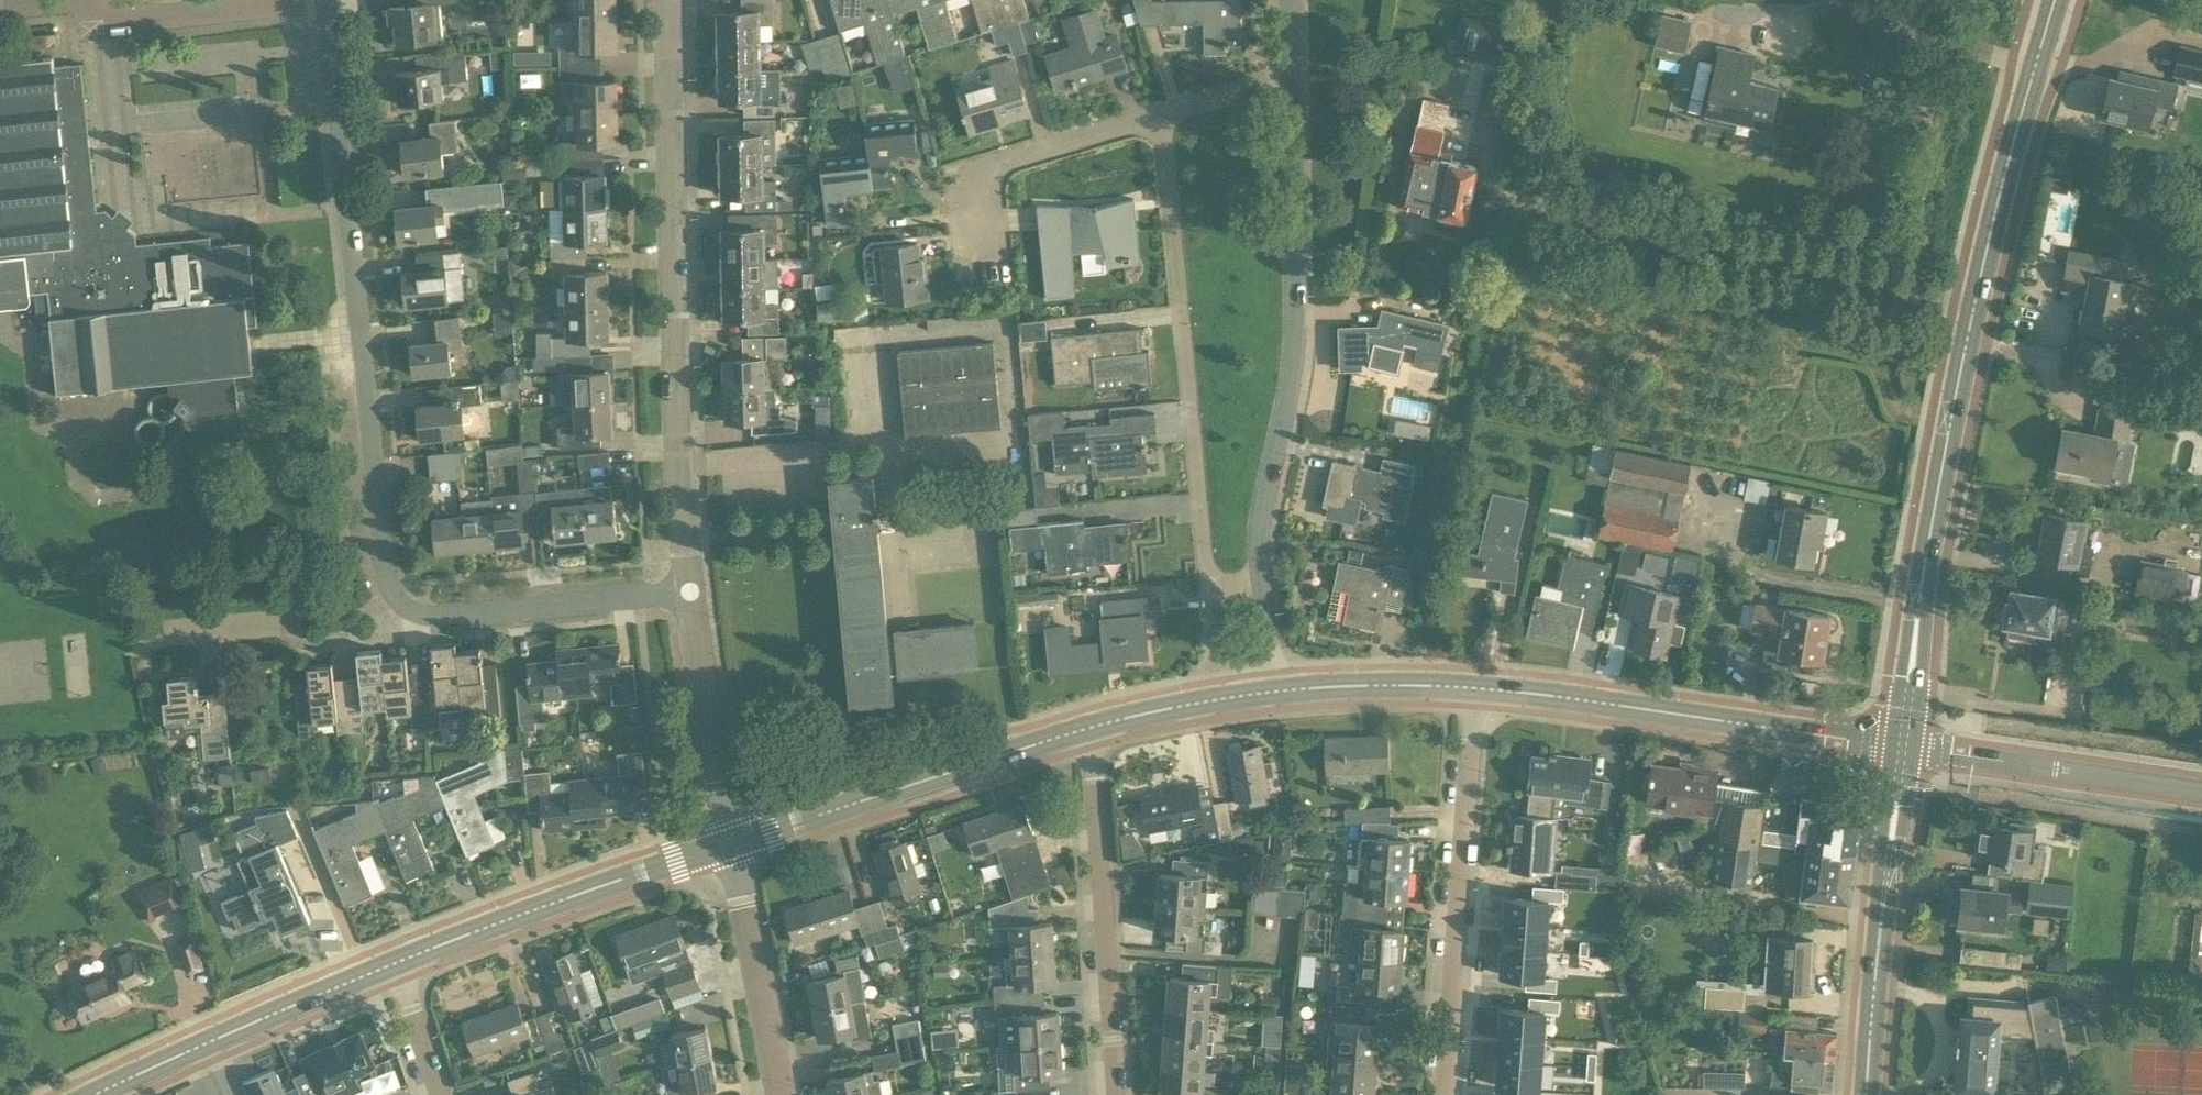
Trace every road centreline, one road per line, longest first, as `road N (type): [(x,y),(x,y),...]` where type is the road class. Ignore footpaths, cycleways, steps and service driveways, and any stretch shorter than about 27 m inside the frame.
road 1 (secondary): [(1903,748),(1957,389),(2053,0)]
road 2 (residential): [(687,597),(675,464),(666,0)]
road 3 (residential): [(385,582),(327,0)]
road 4 (residential): [(1261,592),(1207,582),(1165,115)]
road 5 (residential): [(1261,592),(1258,523),(1292,343),(1289,78)]
road 6 (tertiary): [(1471,687),(1903,748)]
road 7 (residential): [(1443,1094),(1471,687)]
road 8 (tertiary): [(730,842),(1087,728)]
road 9 (residential): [(1114,1094),(1087,728)]
road 10 (tertiary): [(397,962),(730,842)]
road 11 (secondary): [(1903,748),(1866,1094)]
road 12 (tertiary): [(96,1093),(397,962)]
road 13 (residential): [(385,582),(402,606),(438,616),(687,597)]
road 14 (residential): [(2201,792),(1903,748)]
road 15 (residential): [(984,275),(976,185),(995,162),(1165,115)]
road 16 (residential): [(778,1094),(730,842)]
road 17 (residential): [(730,842),(687,597)]
road 18 (tertiary): [(1268,691),(1471,687)]
road 19 (tertiary): [(1087,728),(1268,691)]
road 20 (residential): [(443,1094),(397,962)]
road 21 (residential): [(1165,115),(1289,78)]

